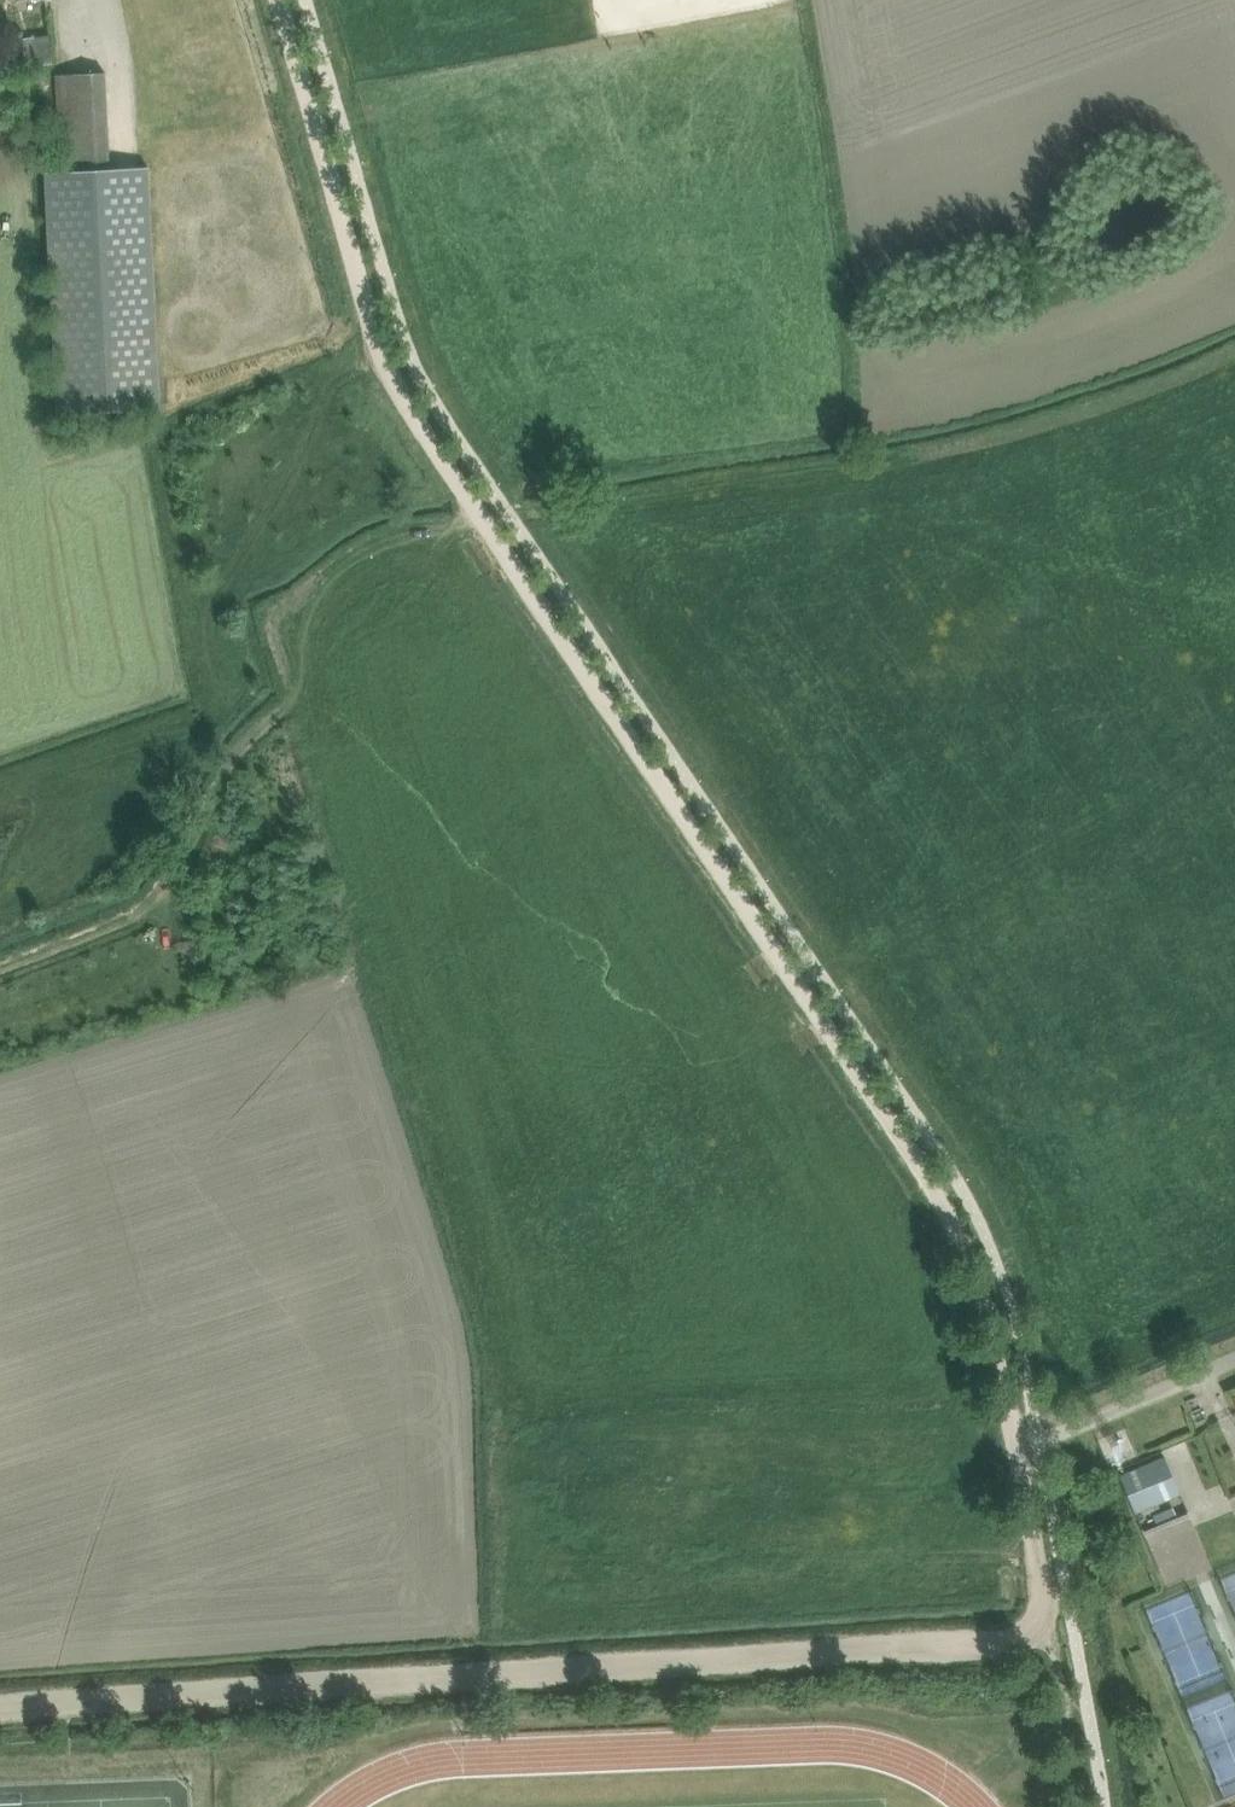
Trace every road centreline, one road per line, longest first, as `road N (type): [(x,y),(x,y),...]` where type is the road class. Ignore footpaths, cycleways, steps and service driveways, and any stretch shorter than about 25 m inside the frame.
road 1 (track): [(1053,1641),(983,1287),(957,1223),(411,412),(390,367),(280,0)]
road 2 (track): [(1075,1639),(0,1705)]

